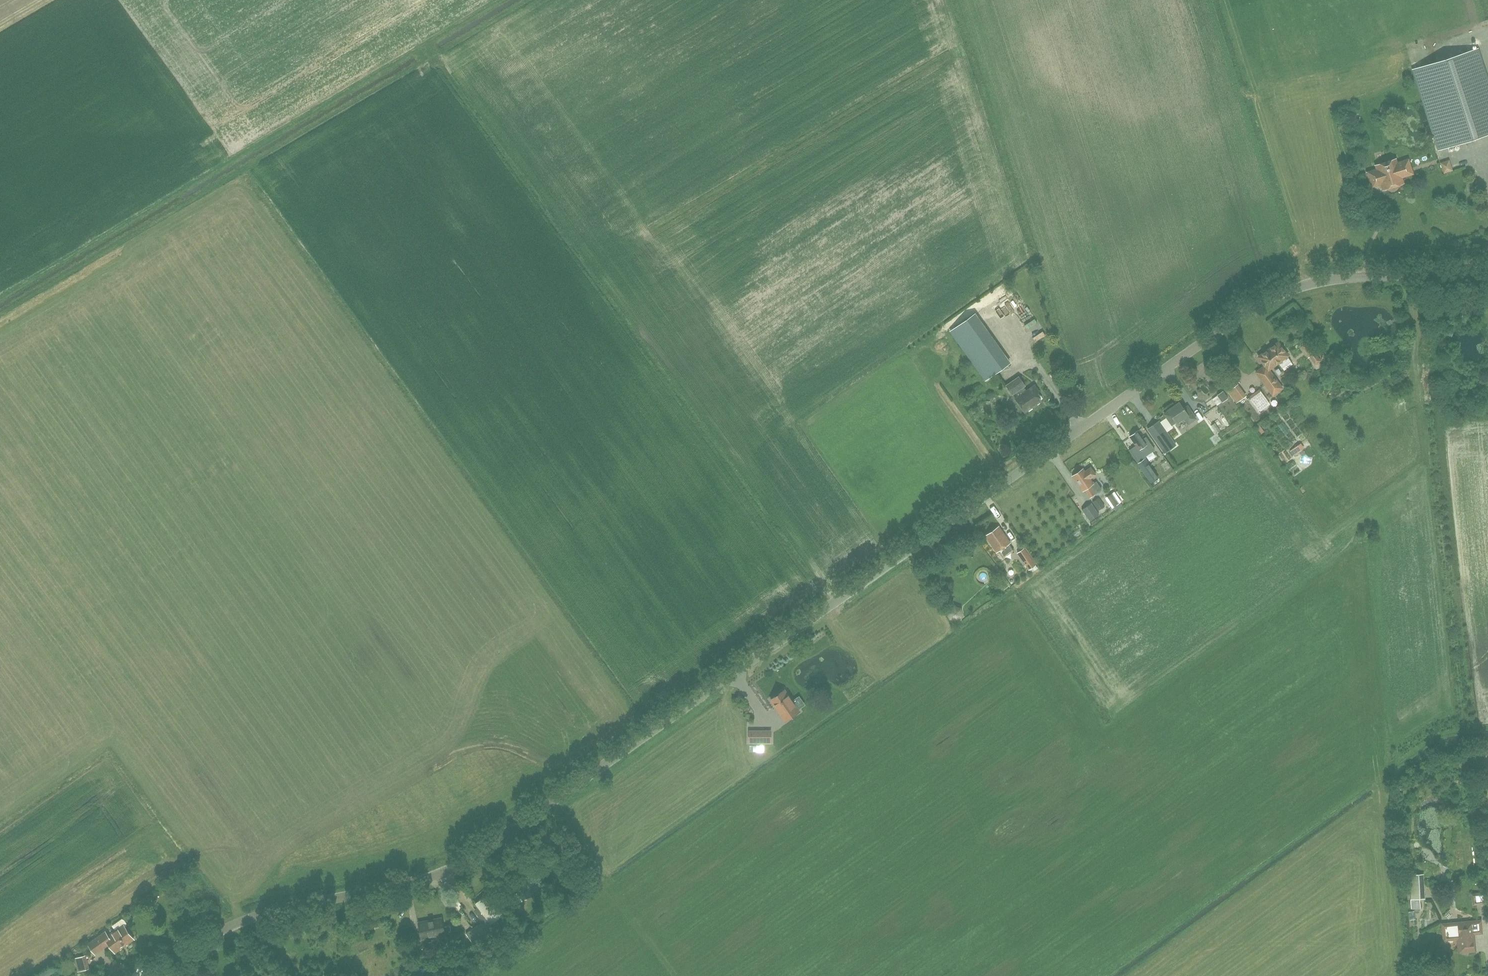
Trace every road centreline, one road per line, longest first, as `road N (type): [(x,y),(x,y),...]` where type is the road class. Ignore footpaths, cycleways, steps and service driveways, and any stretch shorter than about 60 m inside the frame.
road 1 (unclassified): [(151,975),(241,921),(463,863),(1265,301),(1333,279),(1487,267)]

